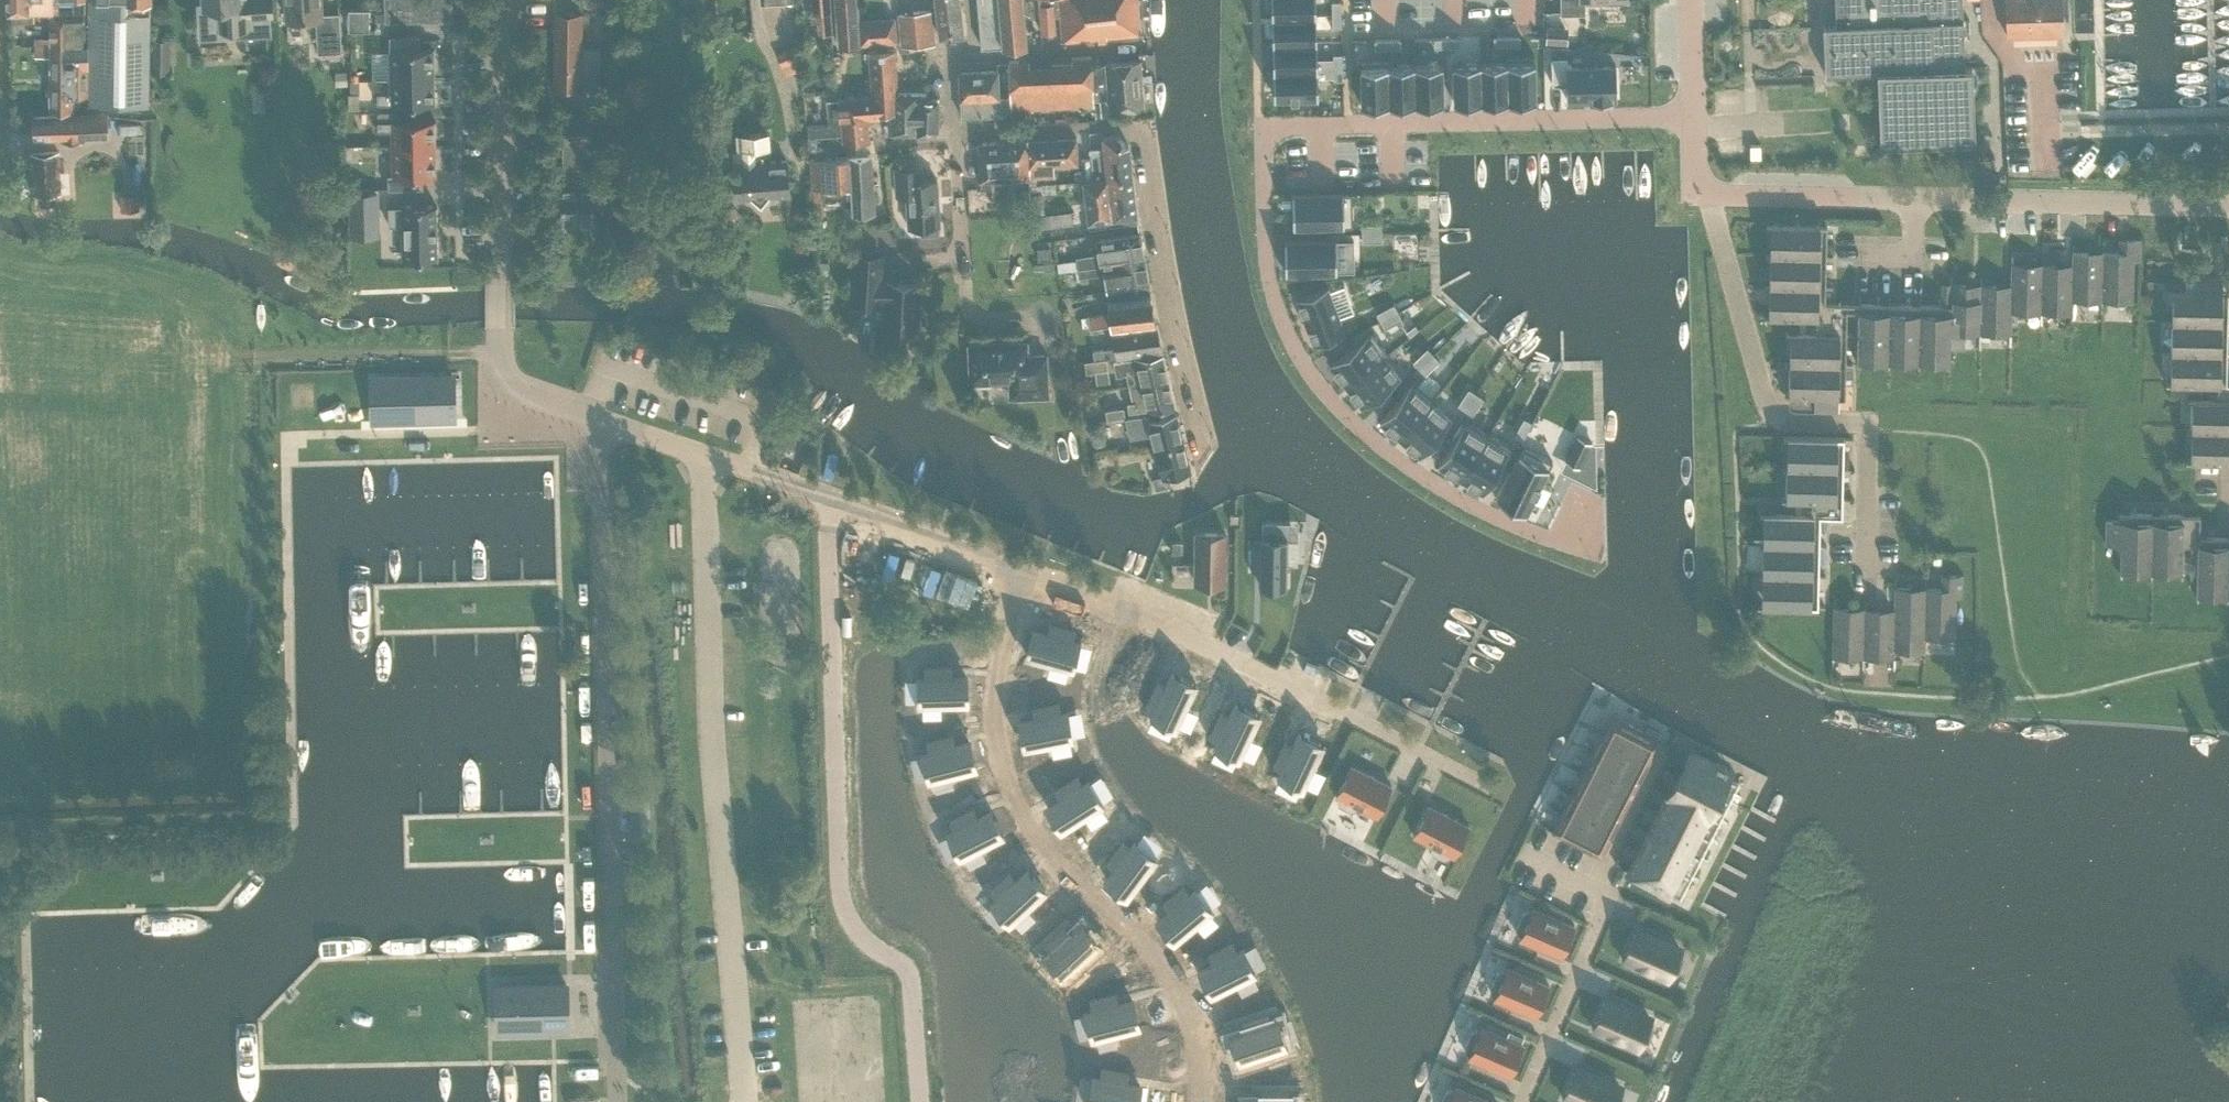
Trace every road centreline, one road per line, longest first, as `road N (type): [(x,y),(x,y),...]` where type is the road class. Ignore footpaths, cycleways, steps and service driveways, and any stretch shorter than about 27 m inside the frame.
road 1 (residential): [(1579,526),(1560,537),(1541,536),(1480,510),(1408,467),(1331,400),(1293,344),(1272,289),(1266,137),(1288,126),(1695,116)]
road 2 (residential): [(825,496),(510,388),(495,332),(499,0)]
road 3 (residential): [(825,496),(838,886),(855,925),(909,980),(916,1101)]
road 4 (residential): [(1197,1101),(1204,1051),(1162,963),(1065,881),(1027,821),(1003,745),(1001,652),(1026,566)]
road 5 (residential): [(1707,194),(2228,203)]
road 6 (residential): [(951,134),(1140,129),(1166,304),(1203,454)]
road 7 (residential): [(1486,784),(1026,566)]
road 8 (residential): [(1862,557),(1866,423),(1776,416),(1707,194)]
road 9 (track): [(498,354),(255,360)]
road 10 (residential): [(1037,312),(957,280),(951,134)]
road 11 (residential): [(1519,1101),(1598,909),(1592,893)]
road 12 (residential): [(1026,566),(825,496)]
road 13 (residential): [(1143,51),(972,60)]

